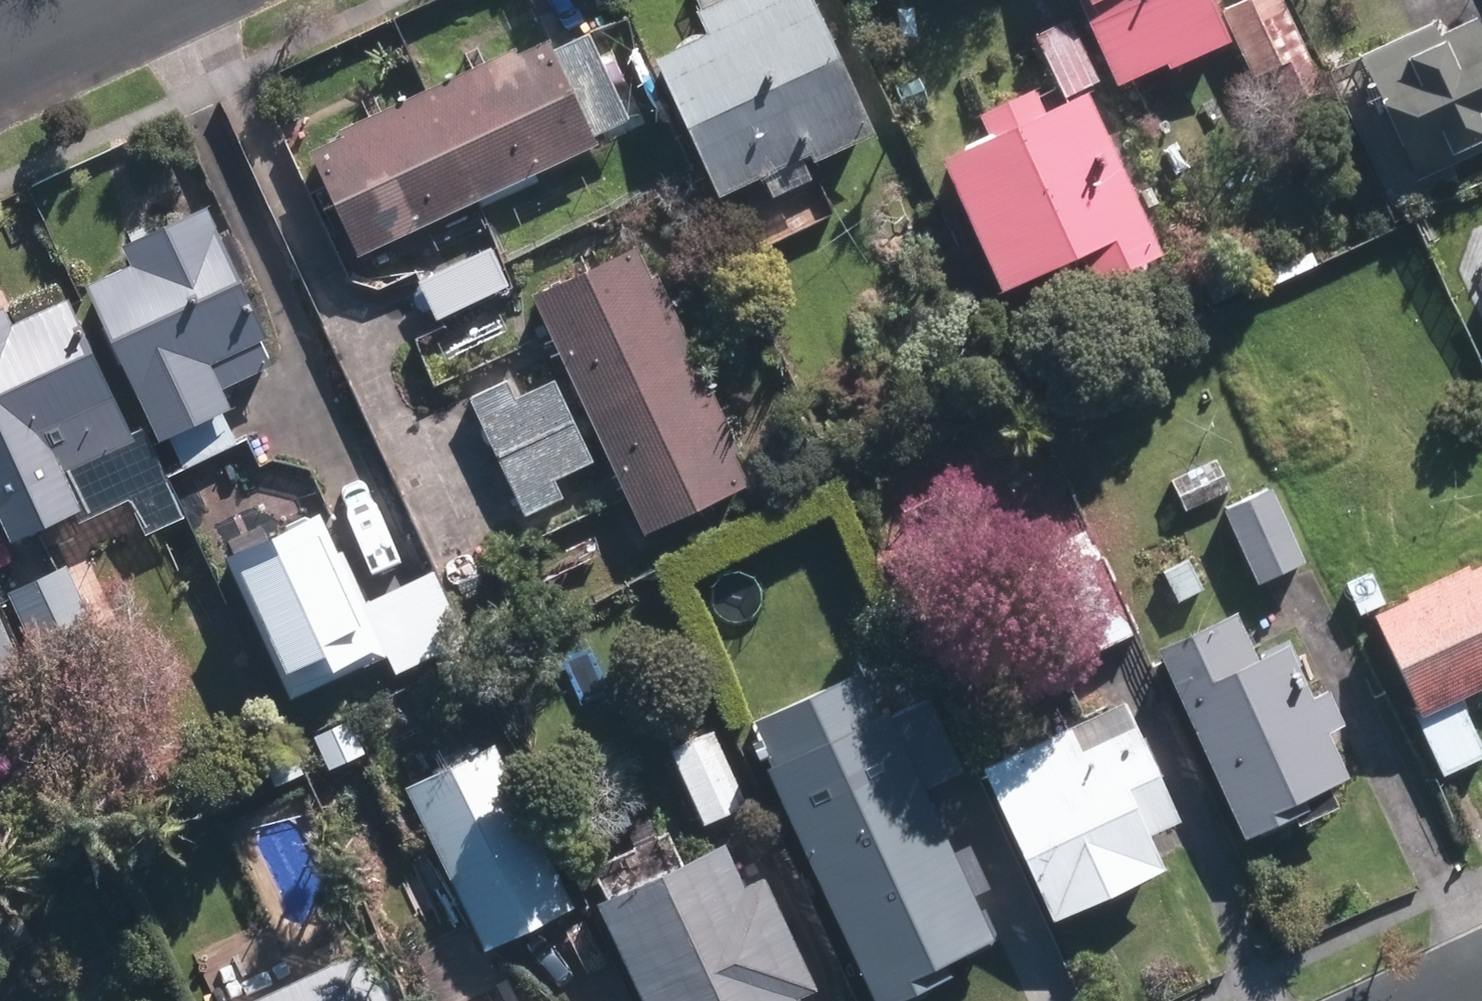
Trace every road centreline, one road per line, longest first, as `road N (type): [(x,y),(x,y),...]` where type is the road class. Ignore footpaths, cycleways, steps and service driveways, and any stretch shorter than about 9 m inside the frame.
road 1 (residential): [(121,0),(0,57)]

